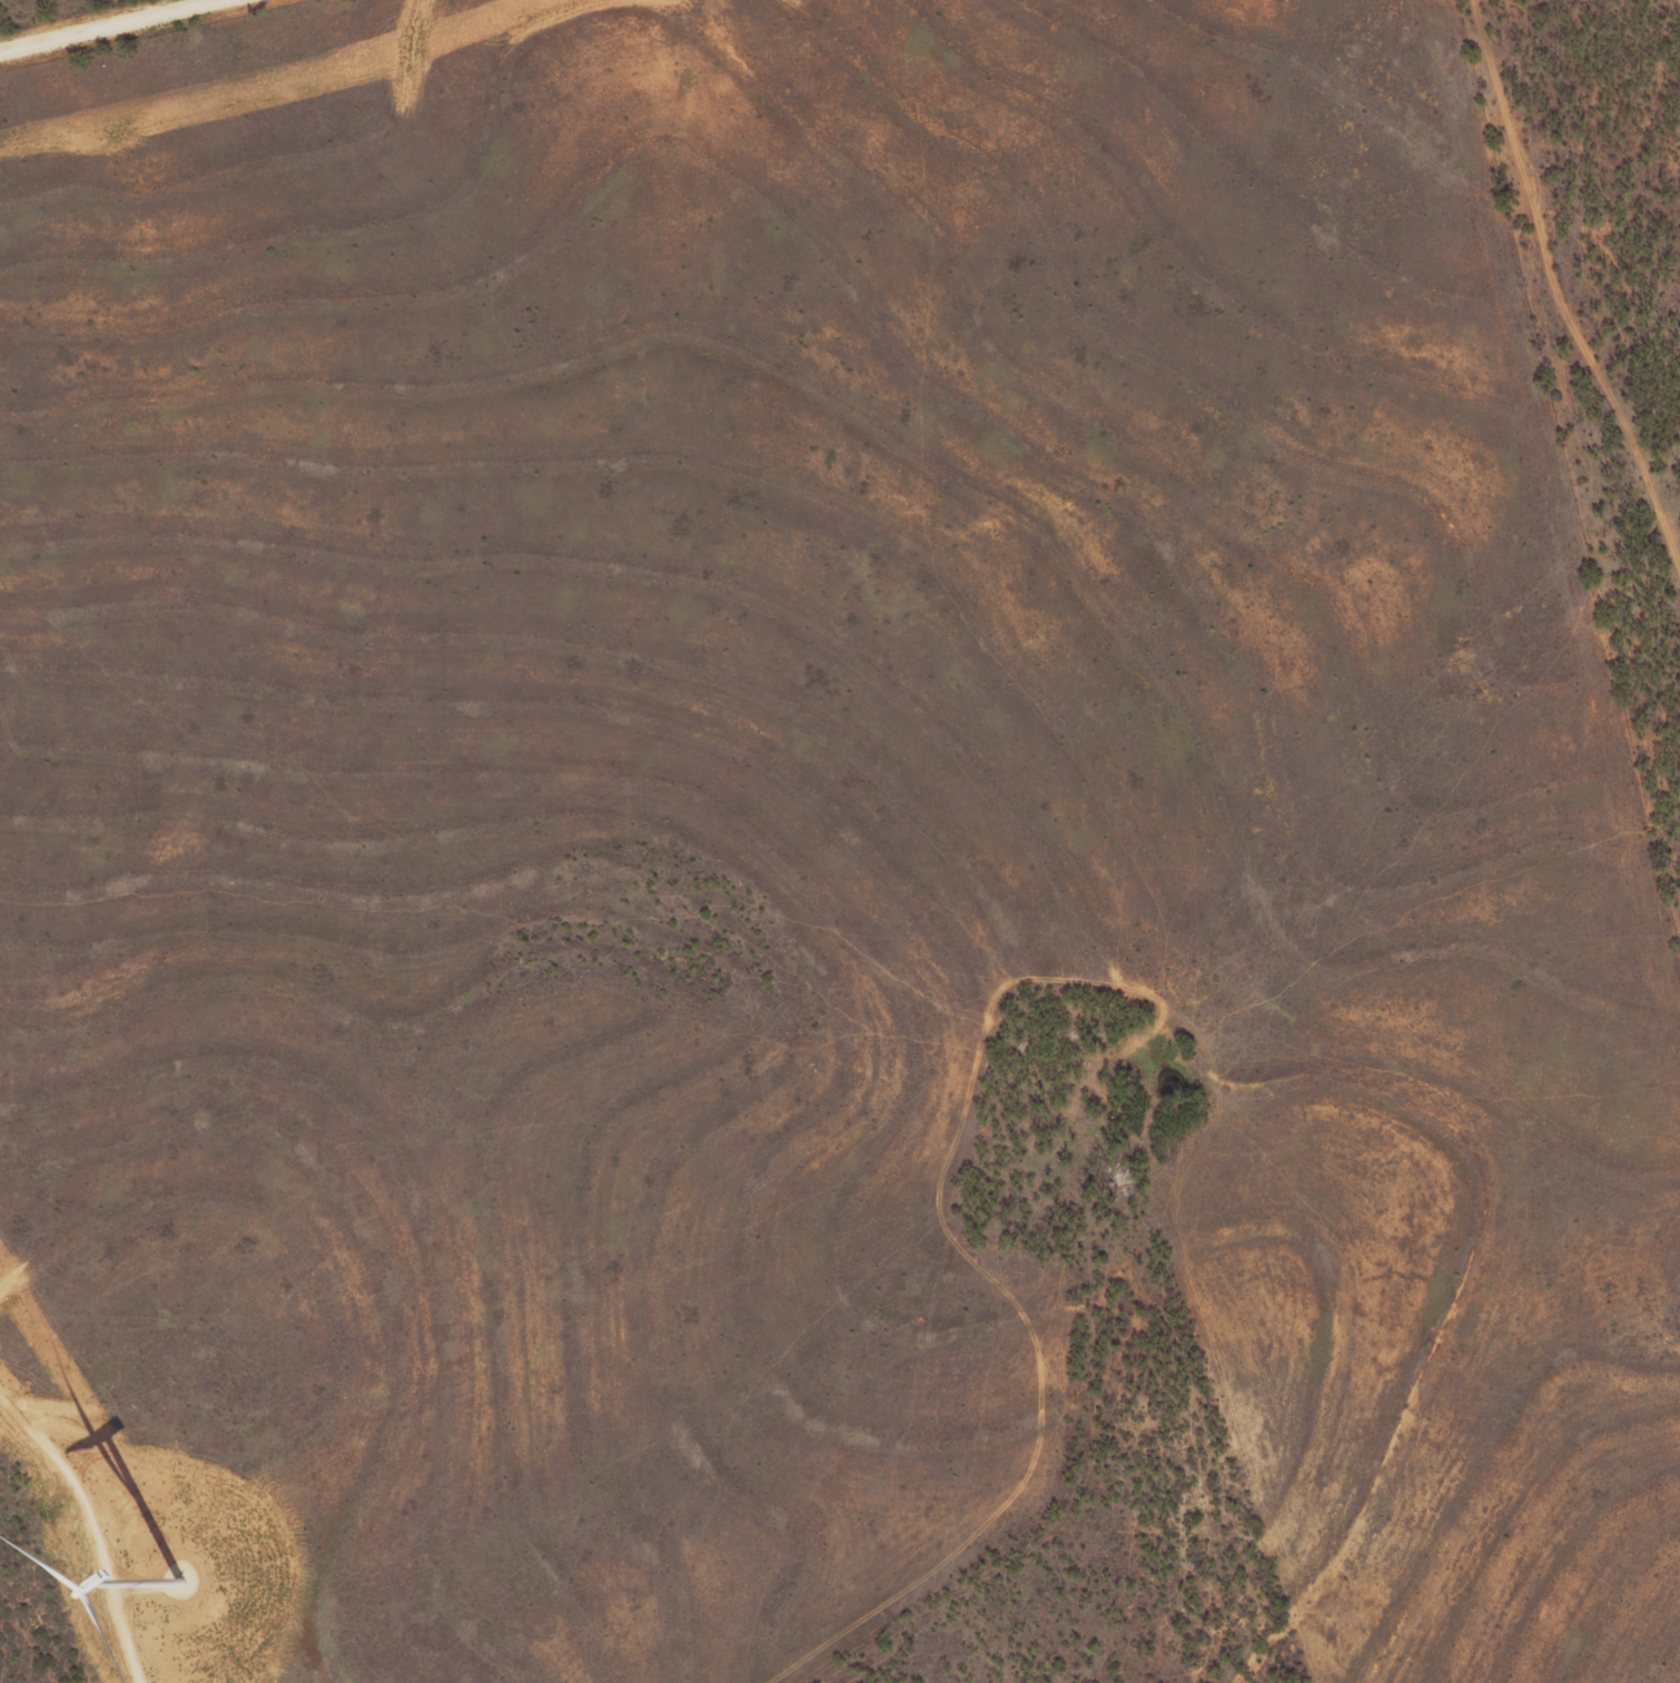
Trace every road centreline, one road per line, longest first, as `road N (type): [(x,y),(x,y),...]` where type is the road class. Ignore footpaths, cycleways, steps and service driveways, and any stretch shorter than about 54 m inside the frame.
road 1 (track): [(1679,493),(1578,350),(1511,159),(1473,0)]
road 2 (residential): [(0,52),(221,0)]

